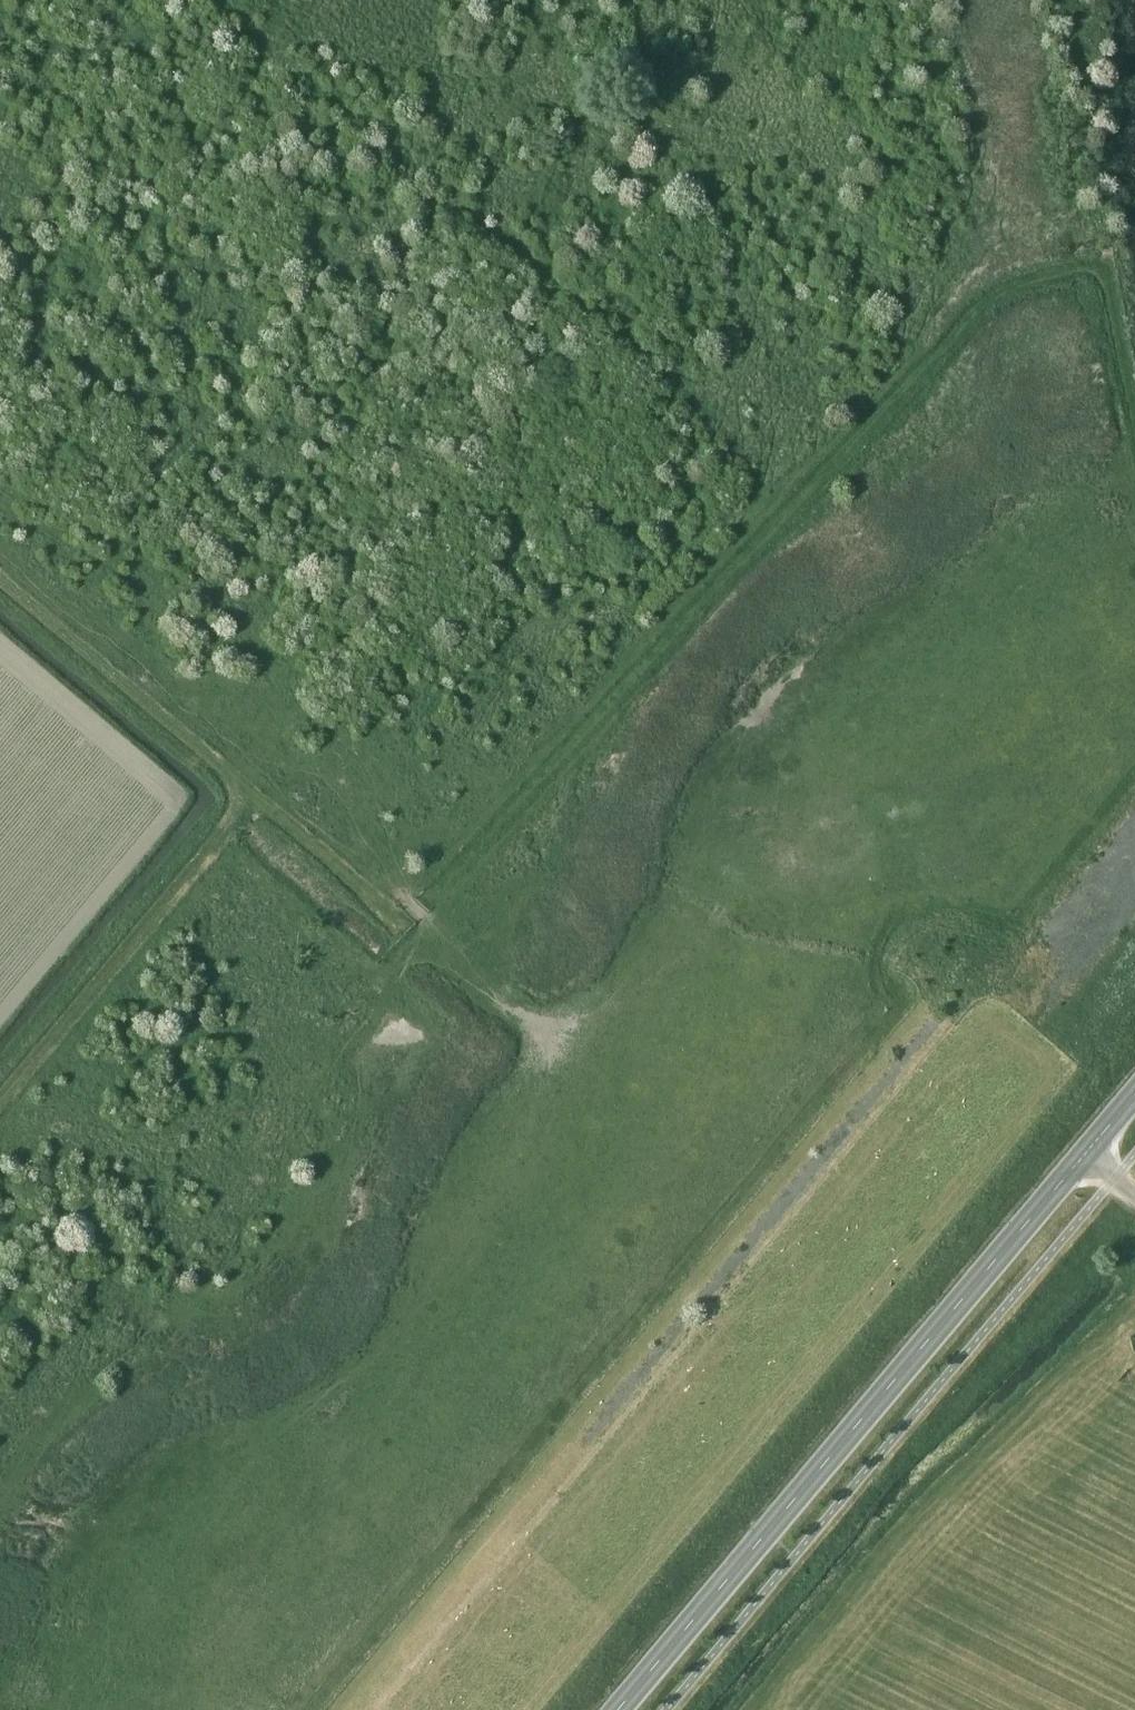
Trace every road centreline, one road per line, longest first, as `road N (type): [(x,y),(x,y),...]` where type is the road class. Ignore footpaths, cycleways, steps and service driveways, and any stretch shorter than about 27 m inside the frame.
road 1 (primary): [(617,1709),(1134,1094)]
road 2 (track): [(240,783),(0,1082)]

